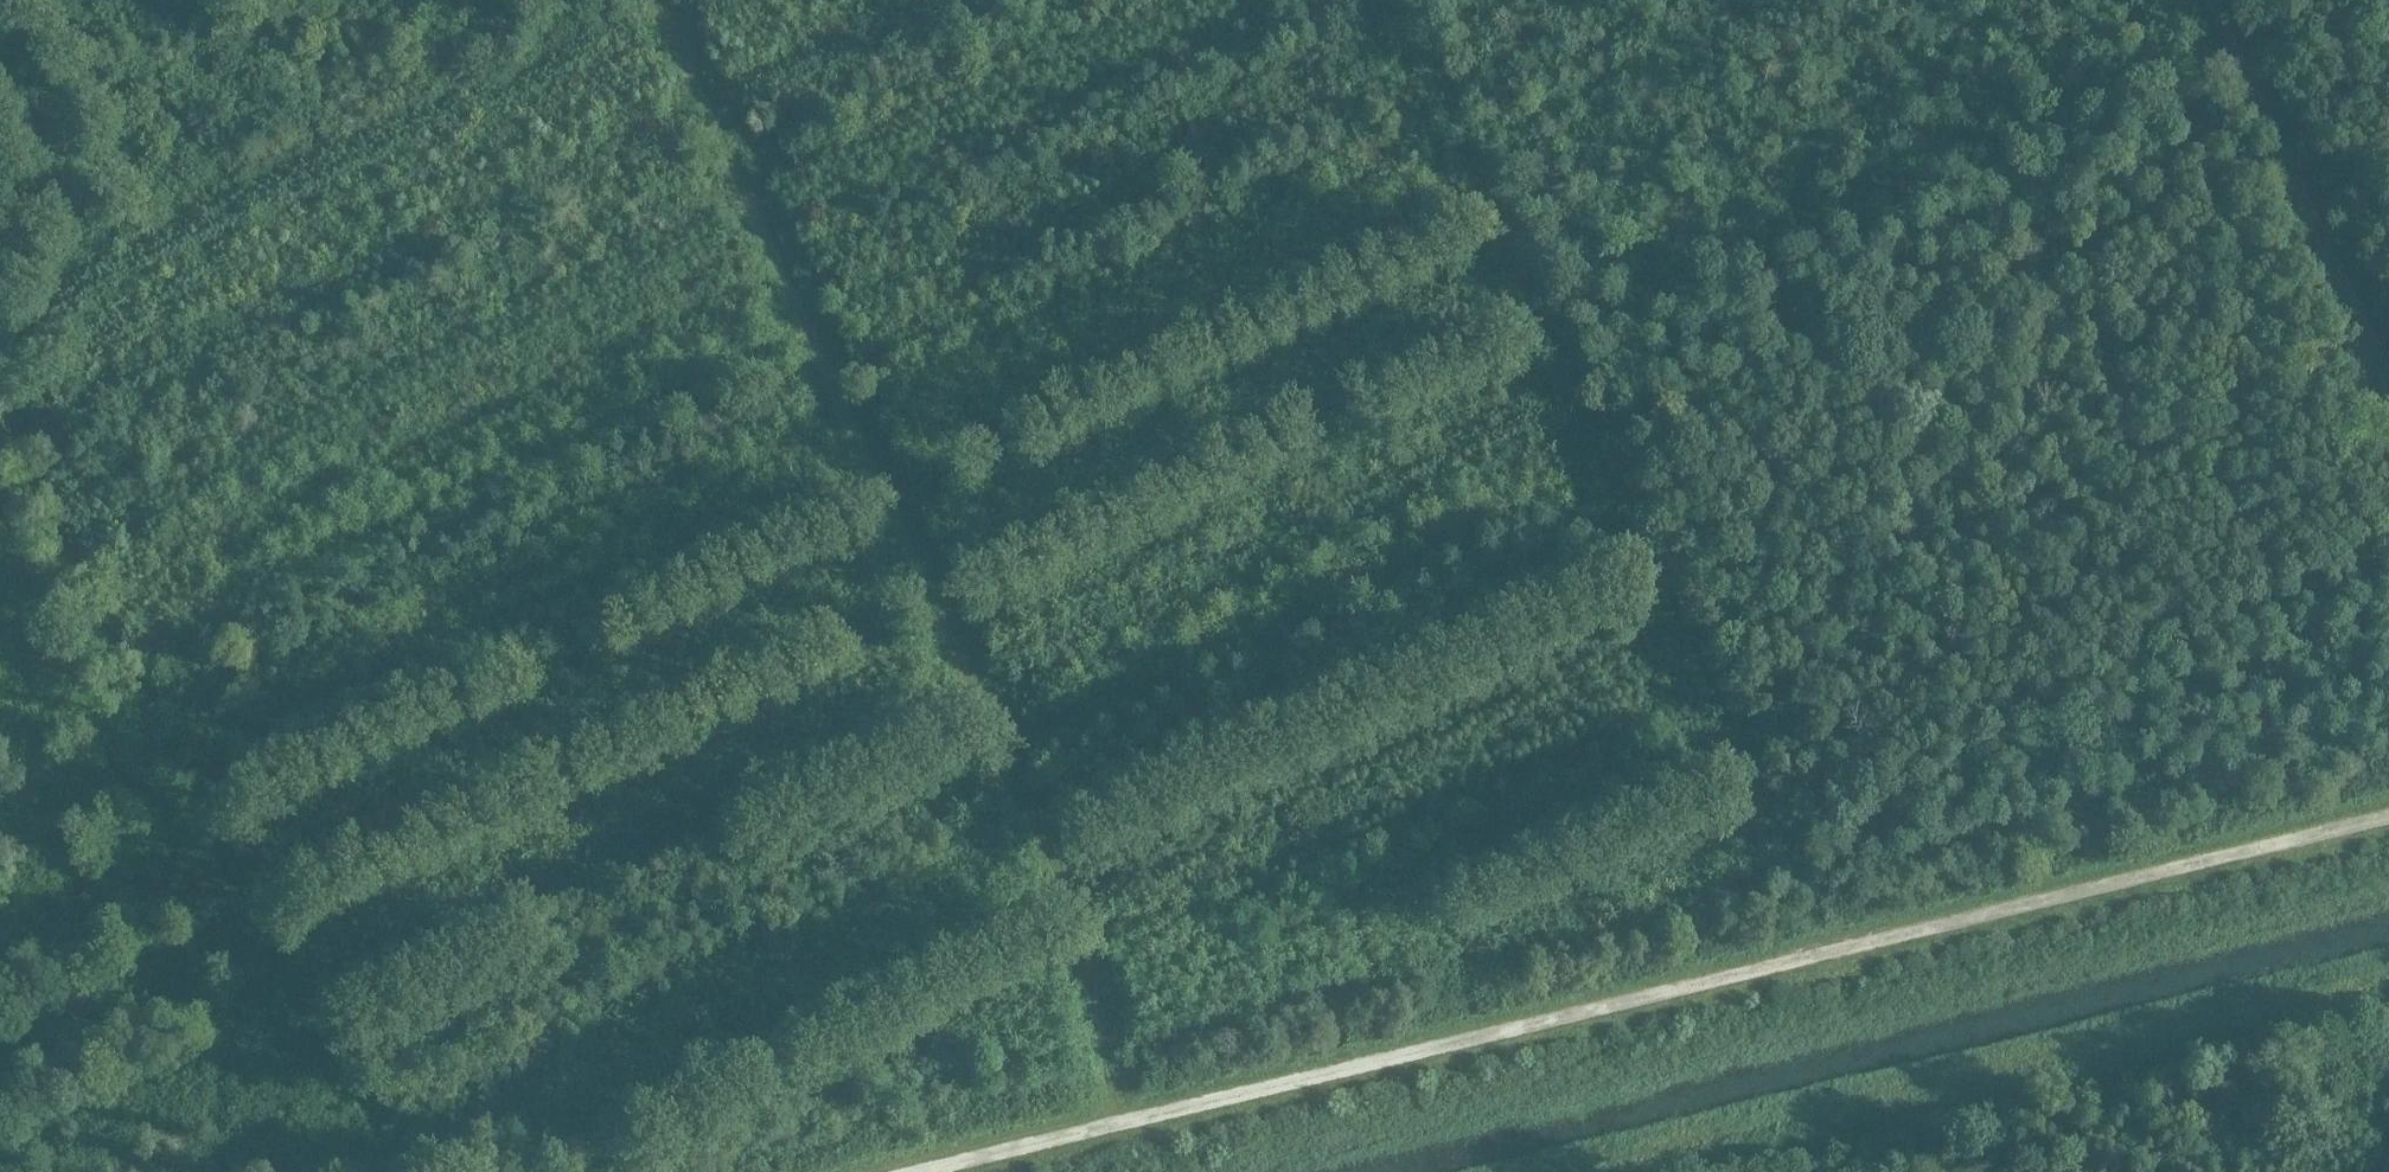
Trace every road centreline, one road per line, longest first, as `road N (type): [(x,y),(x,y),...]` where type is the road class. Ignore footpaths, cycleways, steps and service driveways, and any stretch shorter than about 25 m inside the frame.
road 1 (track): [(913,1171),(2388,817)]
road 2 (track): [(1115,1123),(1058,873),(659,0)]
road 3 (track): [(2388,975),(1560,1171)]
road 4 (track): [(2213,0),(2388,384)]

